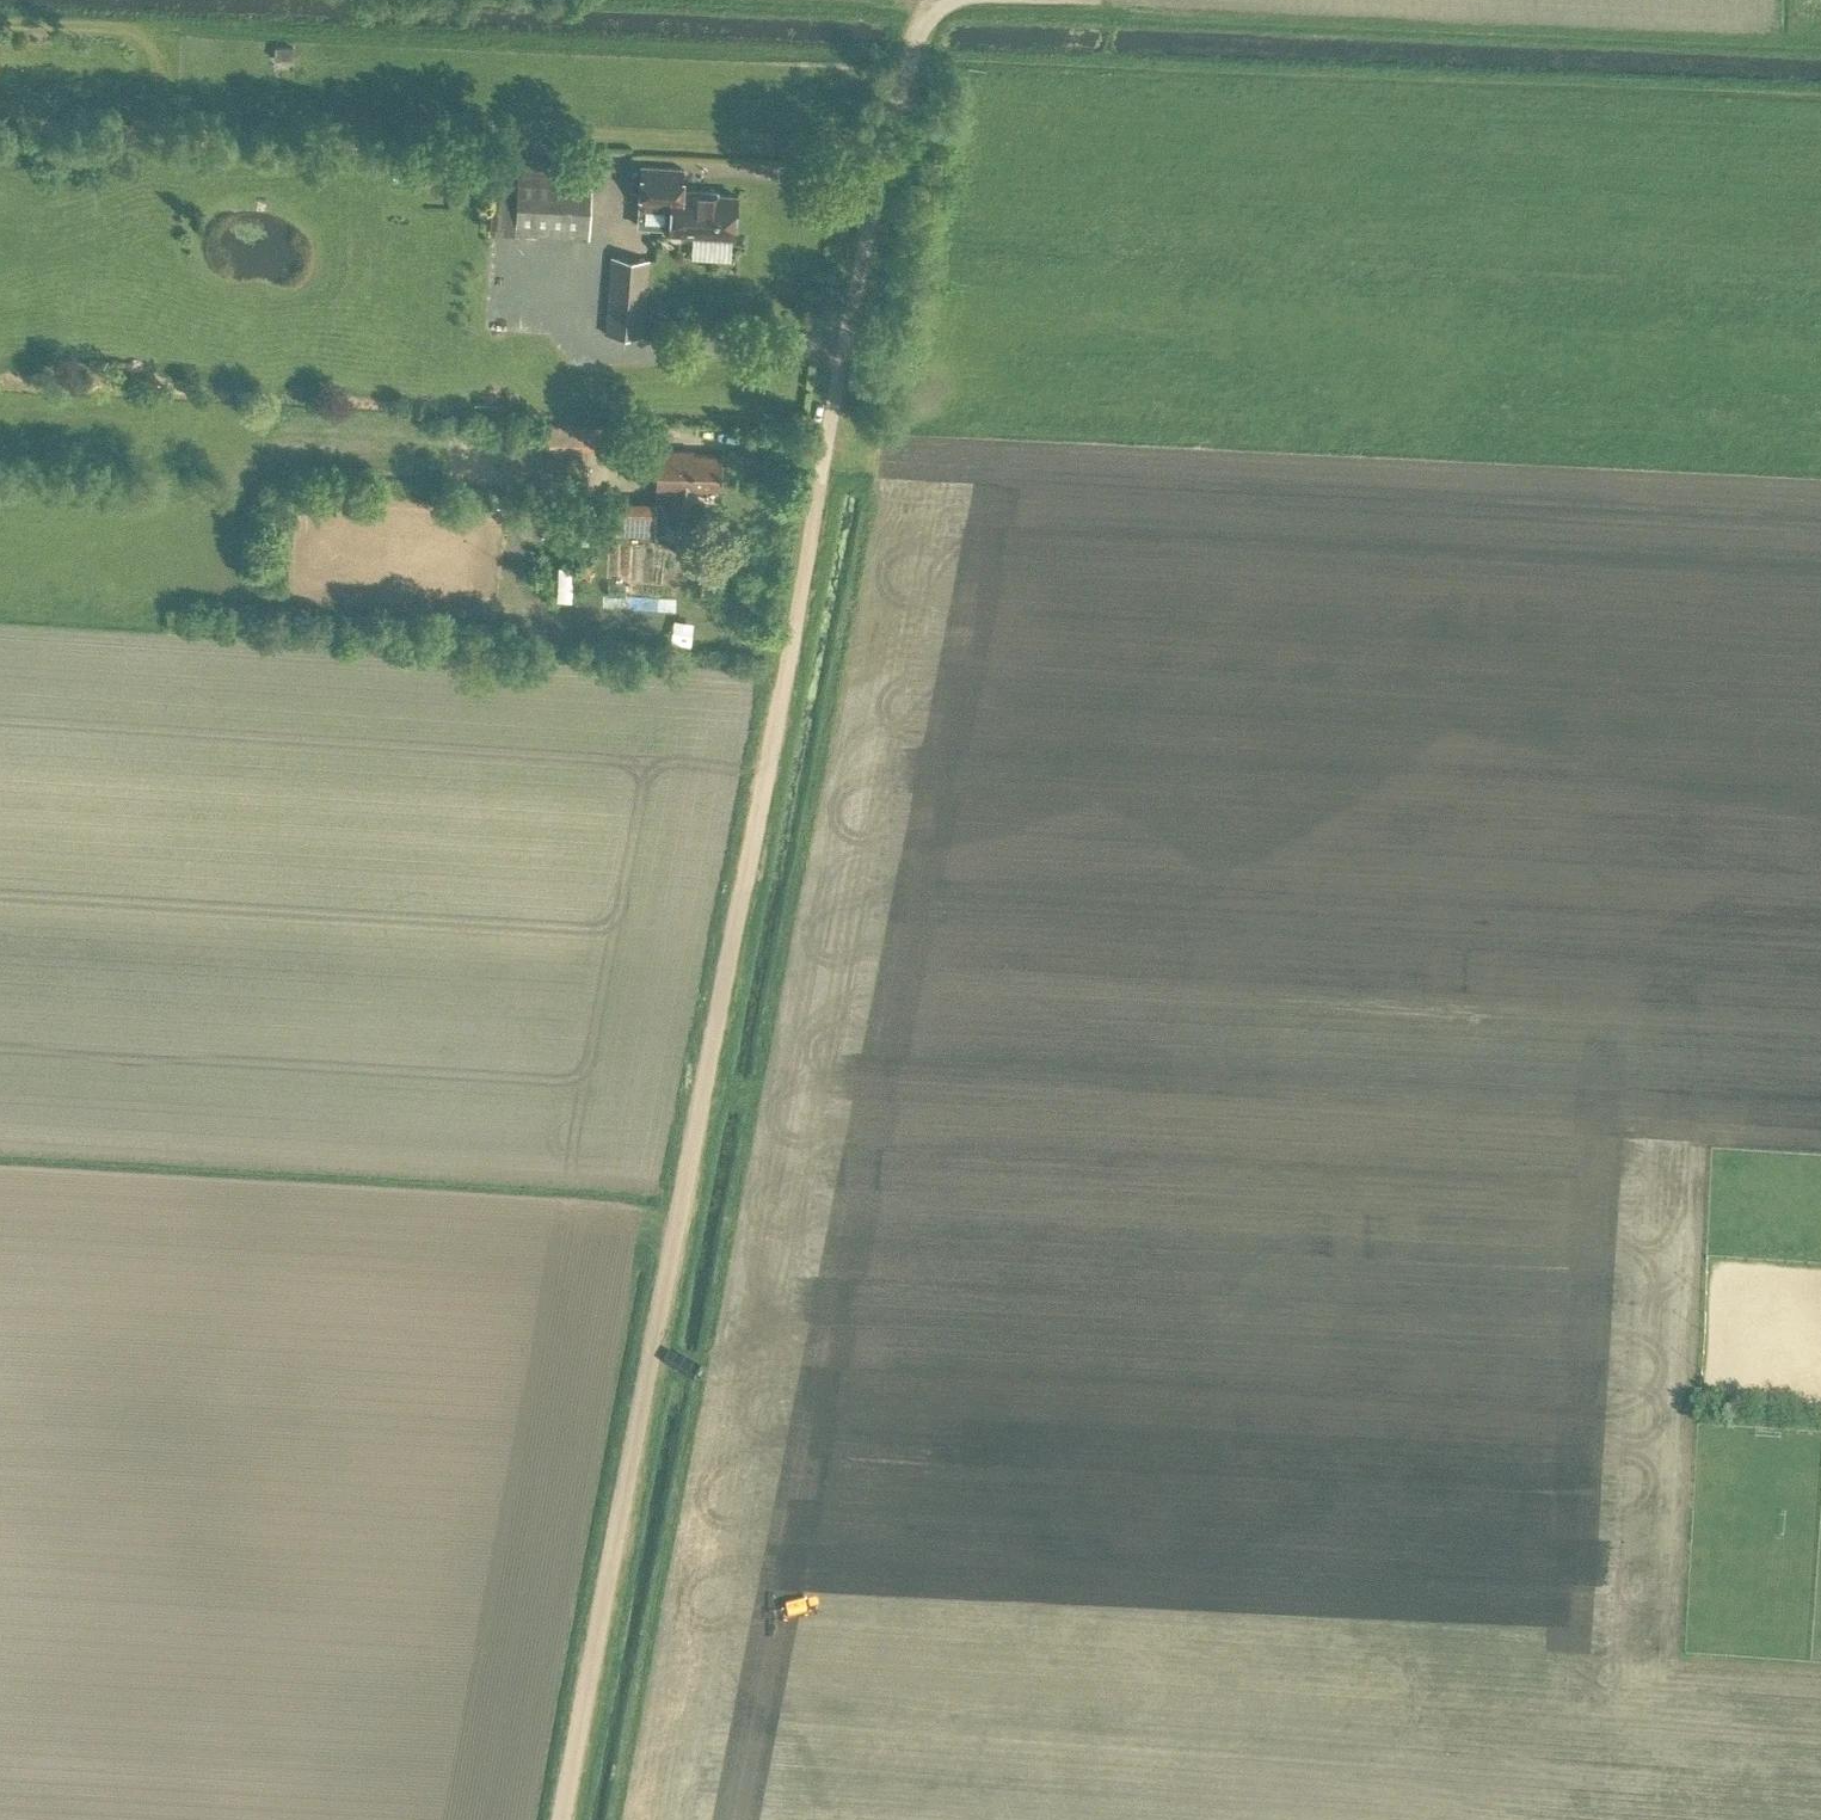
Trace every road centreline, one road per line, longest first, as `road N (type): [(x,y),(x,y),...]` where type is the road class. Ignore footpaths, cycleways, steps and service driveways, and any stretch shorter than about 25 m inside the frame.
road 1 (unclassified): [(563,1819),(867,232),(917,29),(942,0)]

